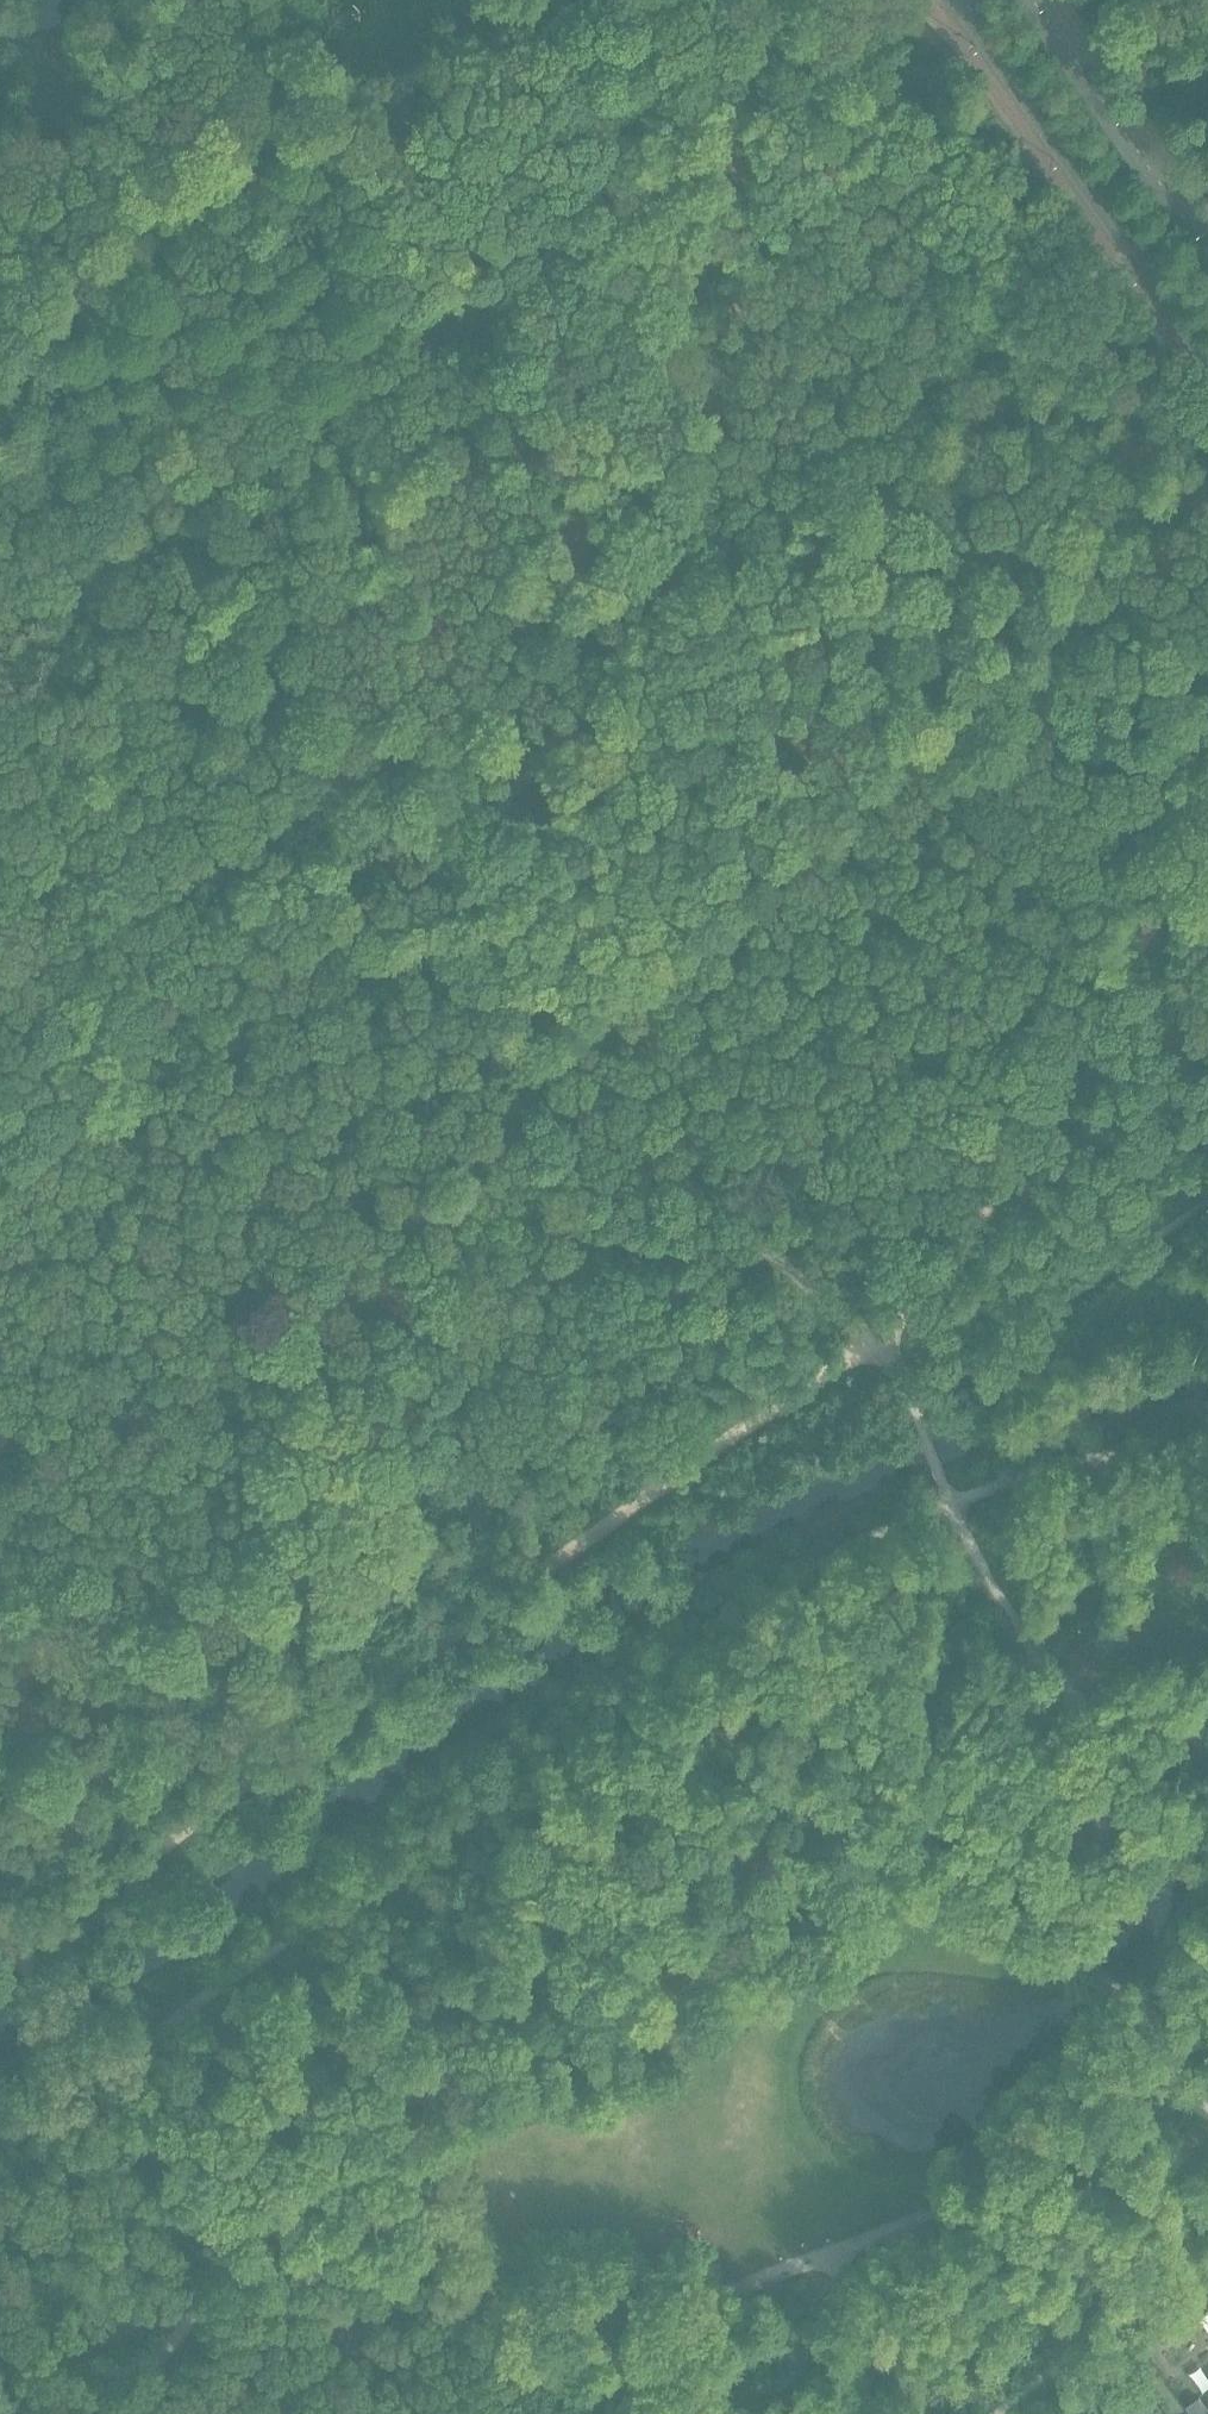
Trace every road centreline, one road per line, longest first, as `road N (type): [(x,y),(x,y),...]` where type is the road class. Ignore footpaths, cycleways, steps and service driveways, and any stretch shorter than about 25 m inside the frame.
road 1 (residential): [(463,305),(911,0)]
road 2 (secondary): [(963,0),(1207,353)]
road 3 (secondary): [(1207,253),(1034,0)]

